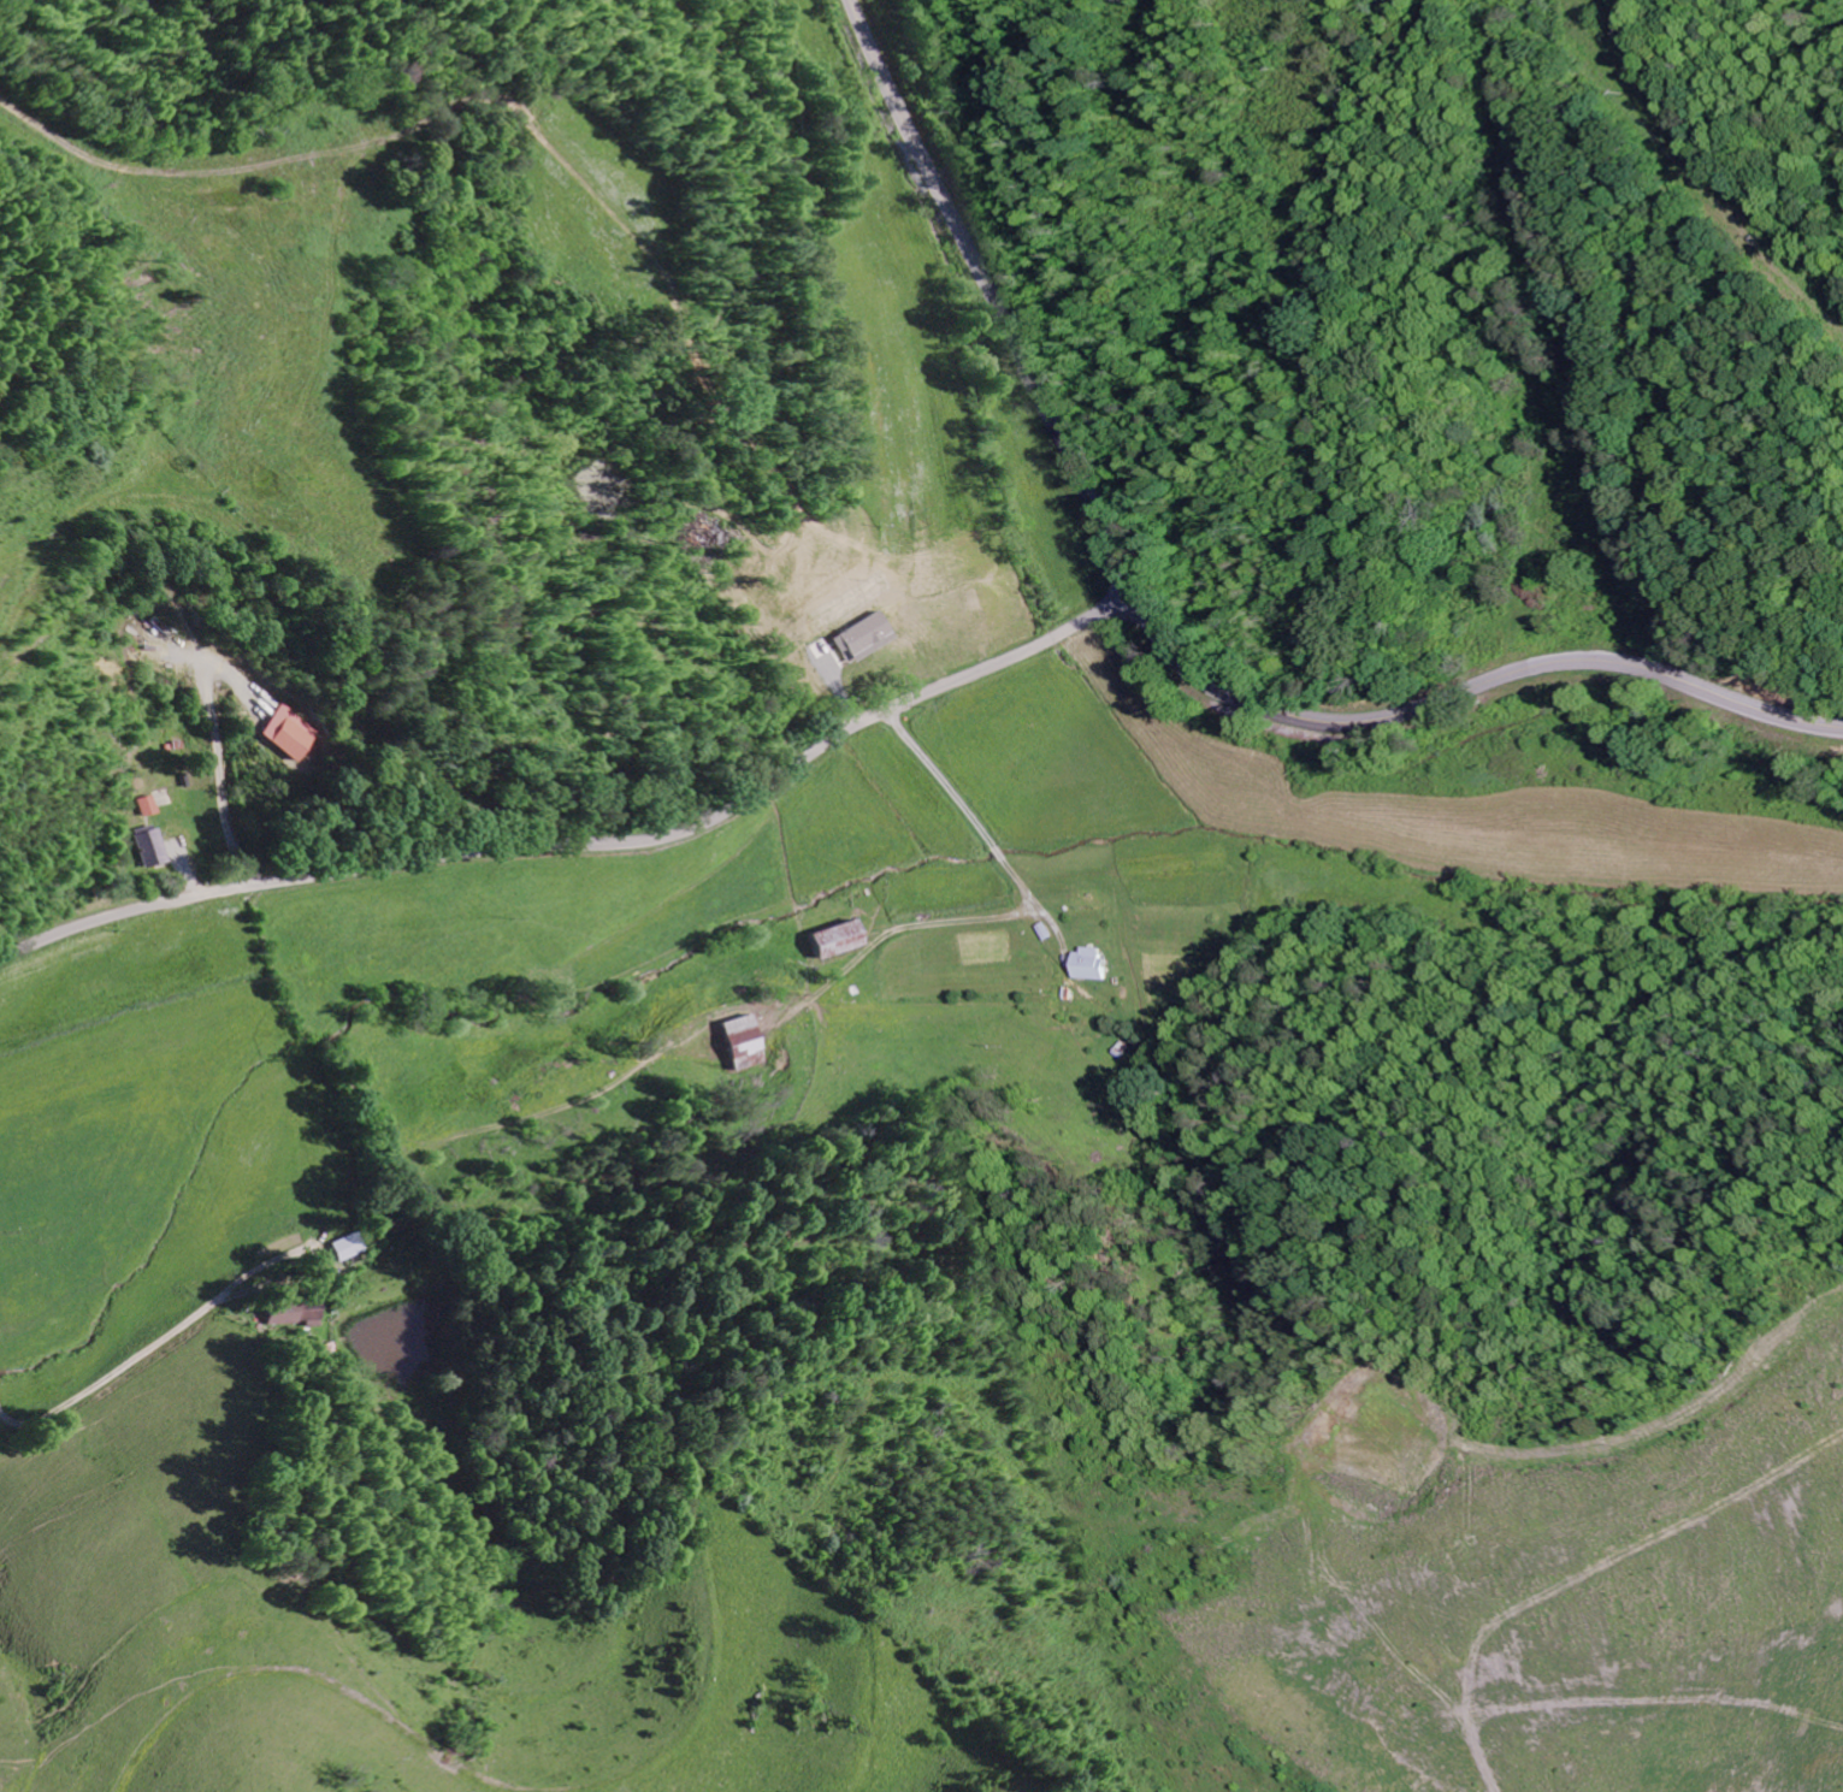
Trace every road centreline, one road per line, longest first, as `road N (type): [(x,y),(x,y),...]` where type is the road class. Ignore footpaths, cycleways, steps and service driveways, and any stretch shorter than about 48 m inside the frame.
road 1 (tertiary): [(1842,727),(1607,662),(1528,673),(1377,721),(1340,722),(1268,708),(1192,668),(1154,626),(1115,555),(852,0)]
road 2 (residential): [(0,960),(152,905),(699,824),(873,718),(1136,596)]
road 3 (residential): [(847,732),(1038,995)]

